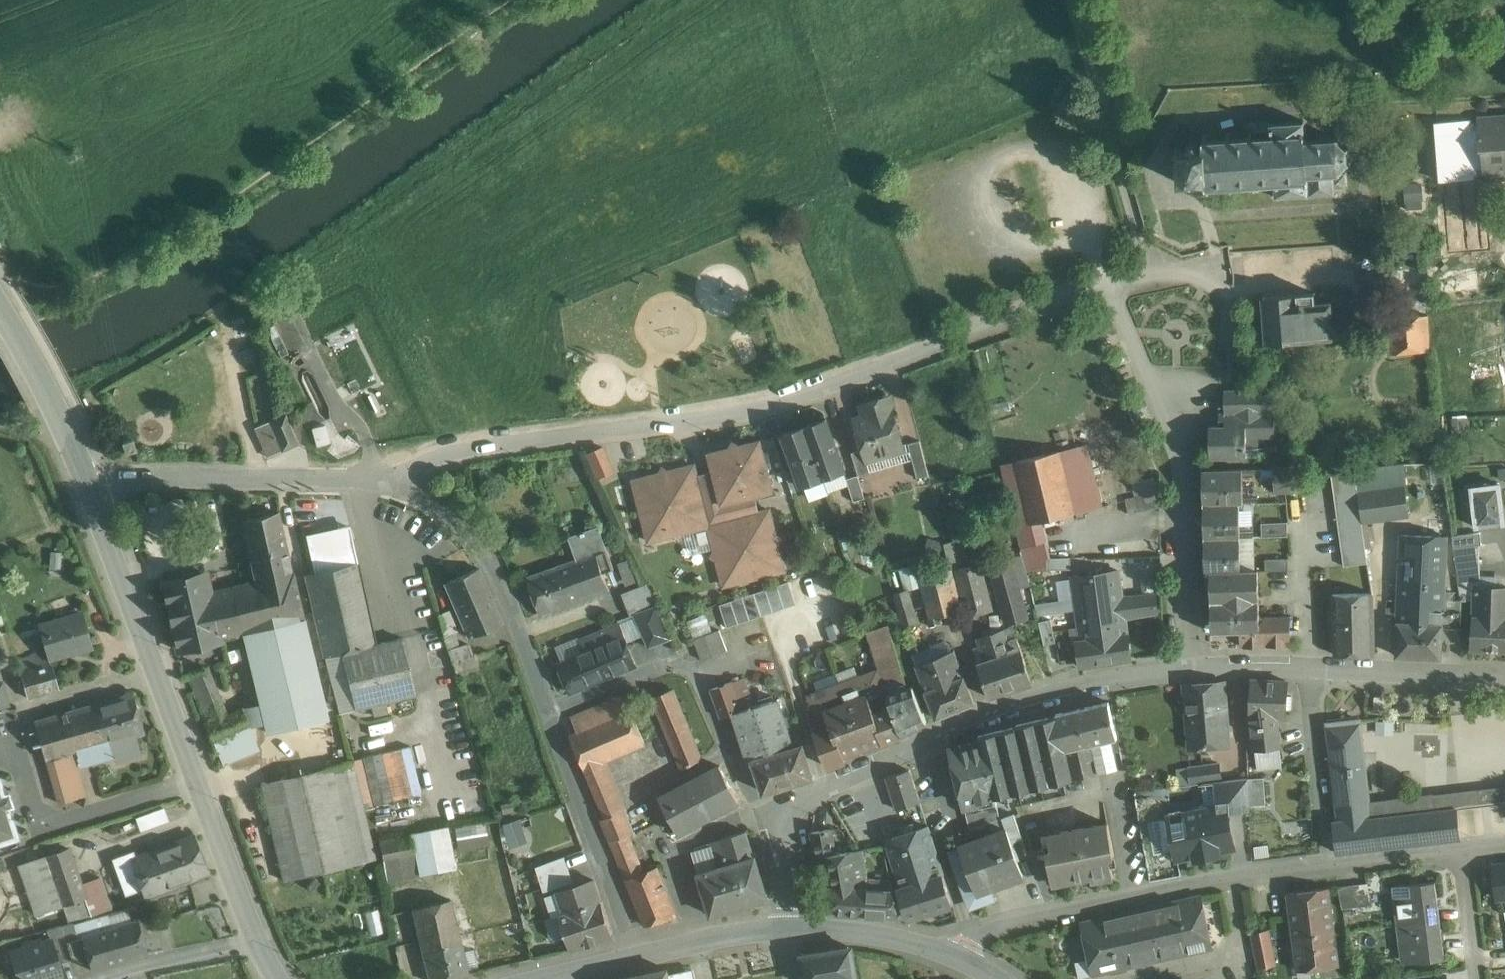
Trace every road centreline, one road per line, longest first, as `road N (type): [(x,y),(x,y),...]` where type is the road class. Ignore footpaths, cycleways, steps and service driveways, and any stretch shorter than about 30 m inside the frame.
road 1 (residential): [(1193,668),(1181,450),(1111,289),(763,409),(392,468)]
road 2 (residential): [(935,944),(1127,894),(1330,862)]
road 3 (residential): [(1193,668),(1113,680),(972,721),(853,780)]
road 4 (unclassified): [(82,476),(200,779)]
road 5 (residential): [(550,713),(686,658),(761,816)]
road 6 (residential): [(392,468),(82,476)]
road 7 (residential): [(550,713),(484,553),(392,468)]
road 8 (track): [(1152,277),(1072,0)]
road 9 (residential): [(200,779),(40,830),(12,741),(0,745)]
road 10 (residential): [(639,957),(550,713)]
road 11 (residential): [(1312,667),(1330,862)]
road 12 (residential): [(1504,676),(1312,667)]
road 13 (unclassified): [(0,307),(82,476)]
road 14 (unclassified): [(200,779),(263,948)]
road 15 (residential): [(107,978),(169,960),(263,948)]
road 16 (residential): [(935,944),(911,933),(782,928)]
road 17 (residential): [(782,928),(639,957)]
road 18 (residential): [(1330,862),(1463,848)]
road 19 (residential): [(1463,848),(1479,978)]

